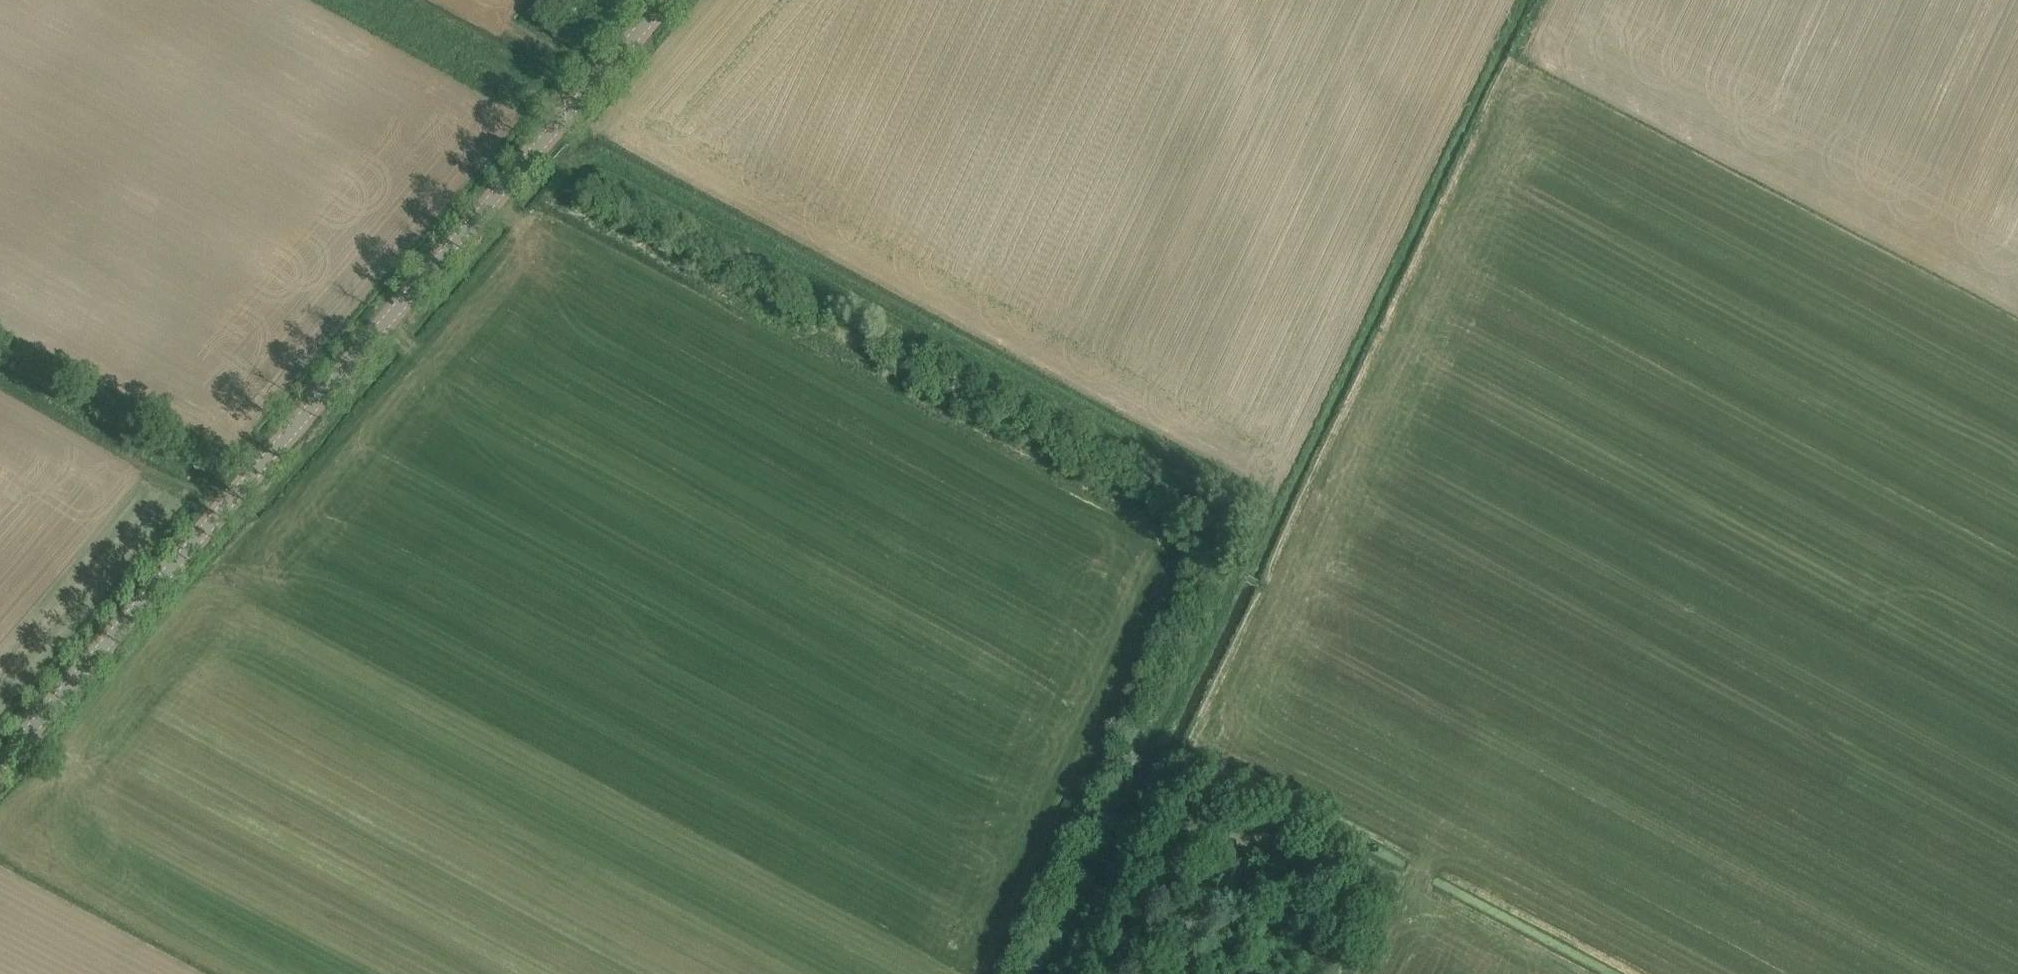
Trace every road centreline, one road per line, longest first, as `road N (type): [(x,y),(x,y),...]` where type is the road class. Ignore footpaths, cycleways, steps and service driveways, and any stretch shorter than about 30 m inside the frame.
road 1 (unclassified): [(0,763),(666,0)]
road 2 (track): [(1165,973),(1228,837)]

